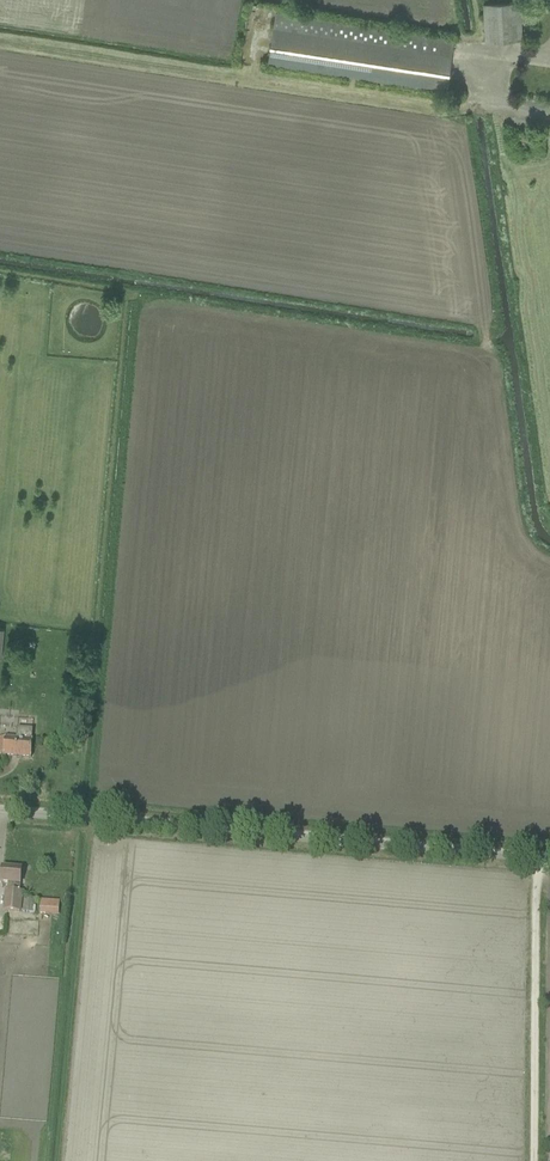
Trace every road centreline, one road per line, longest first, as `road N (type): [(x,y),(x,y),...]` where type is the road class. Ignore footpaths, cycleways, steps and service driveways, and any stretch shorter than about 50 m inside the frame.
road 1 (unclassified): [(549,855),(0,806)]
road 2 (track): [(537,1160),(539,854)]

